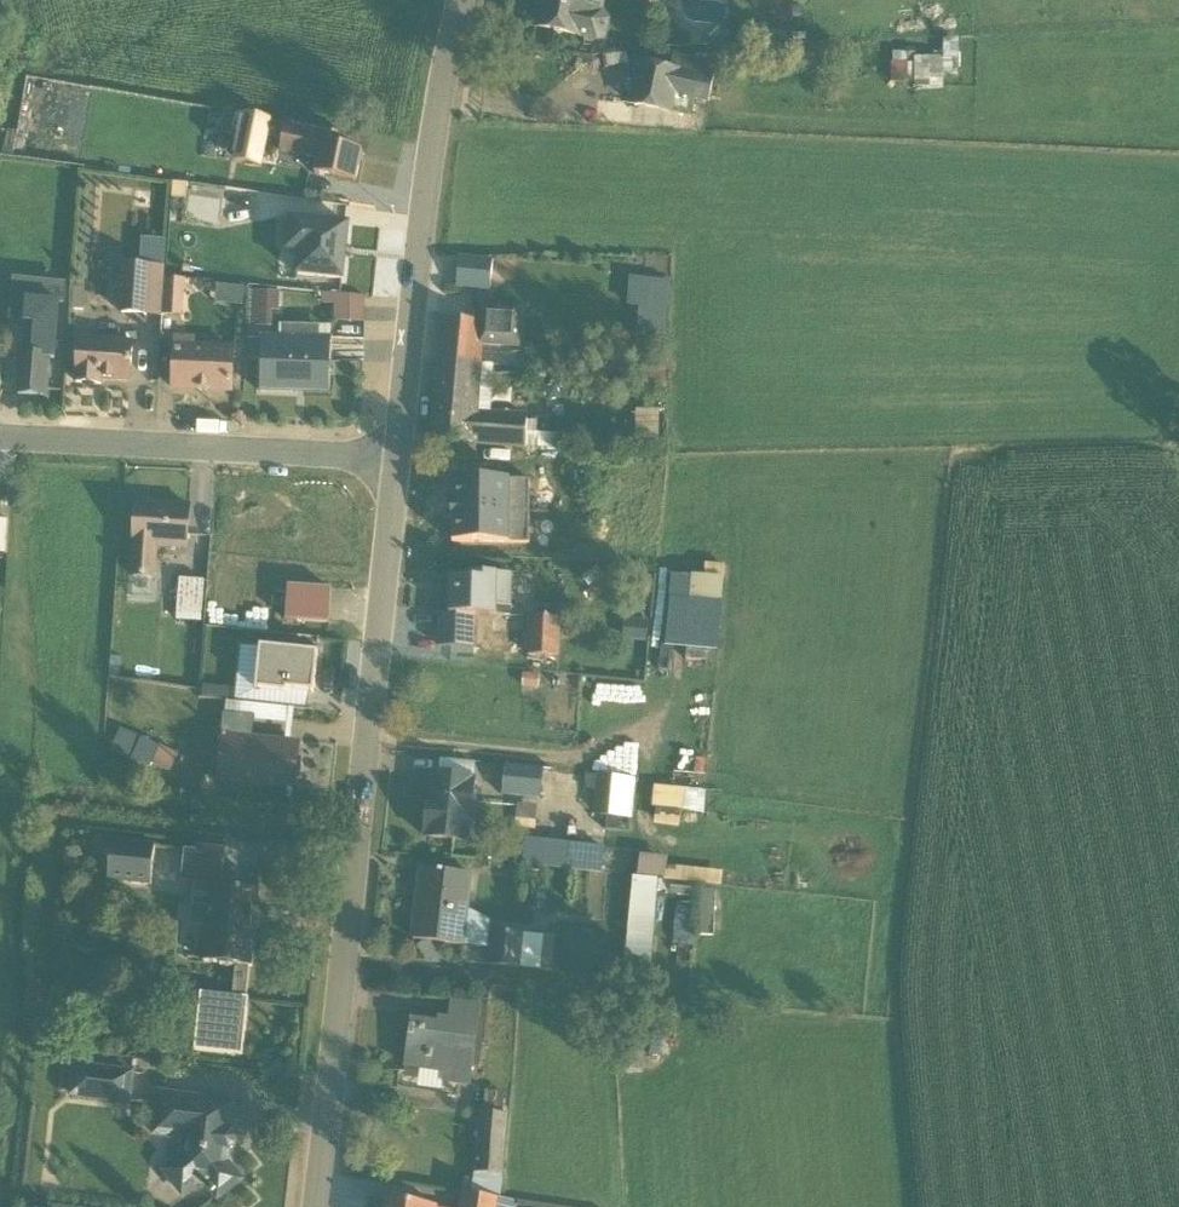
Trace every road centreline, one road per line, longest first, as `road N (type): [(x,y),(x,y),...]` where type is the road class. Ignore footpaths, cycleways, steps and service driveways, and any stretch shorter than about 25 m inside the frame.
road 1 (residential): [(397,460),(312,1206)]
road 2 (residential): [(460,0),(424,193),(397,460)]
road 3 (residential): [(397,460),(0,436)]

